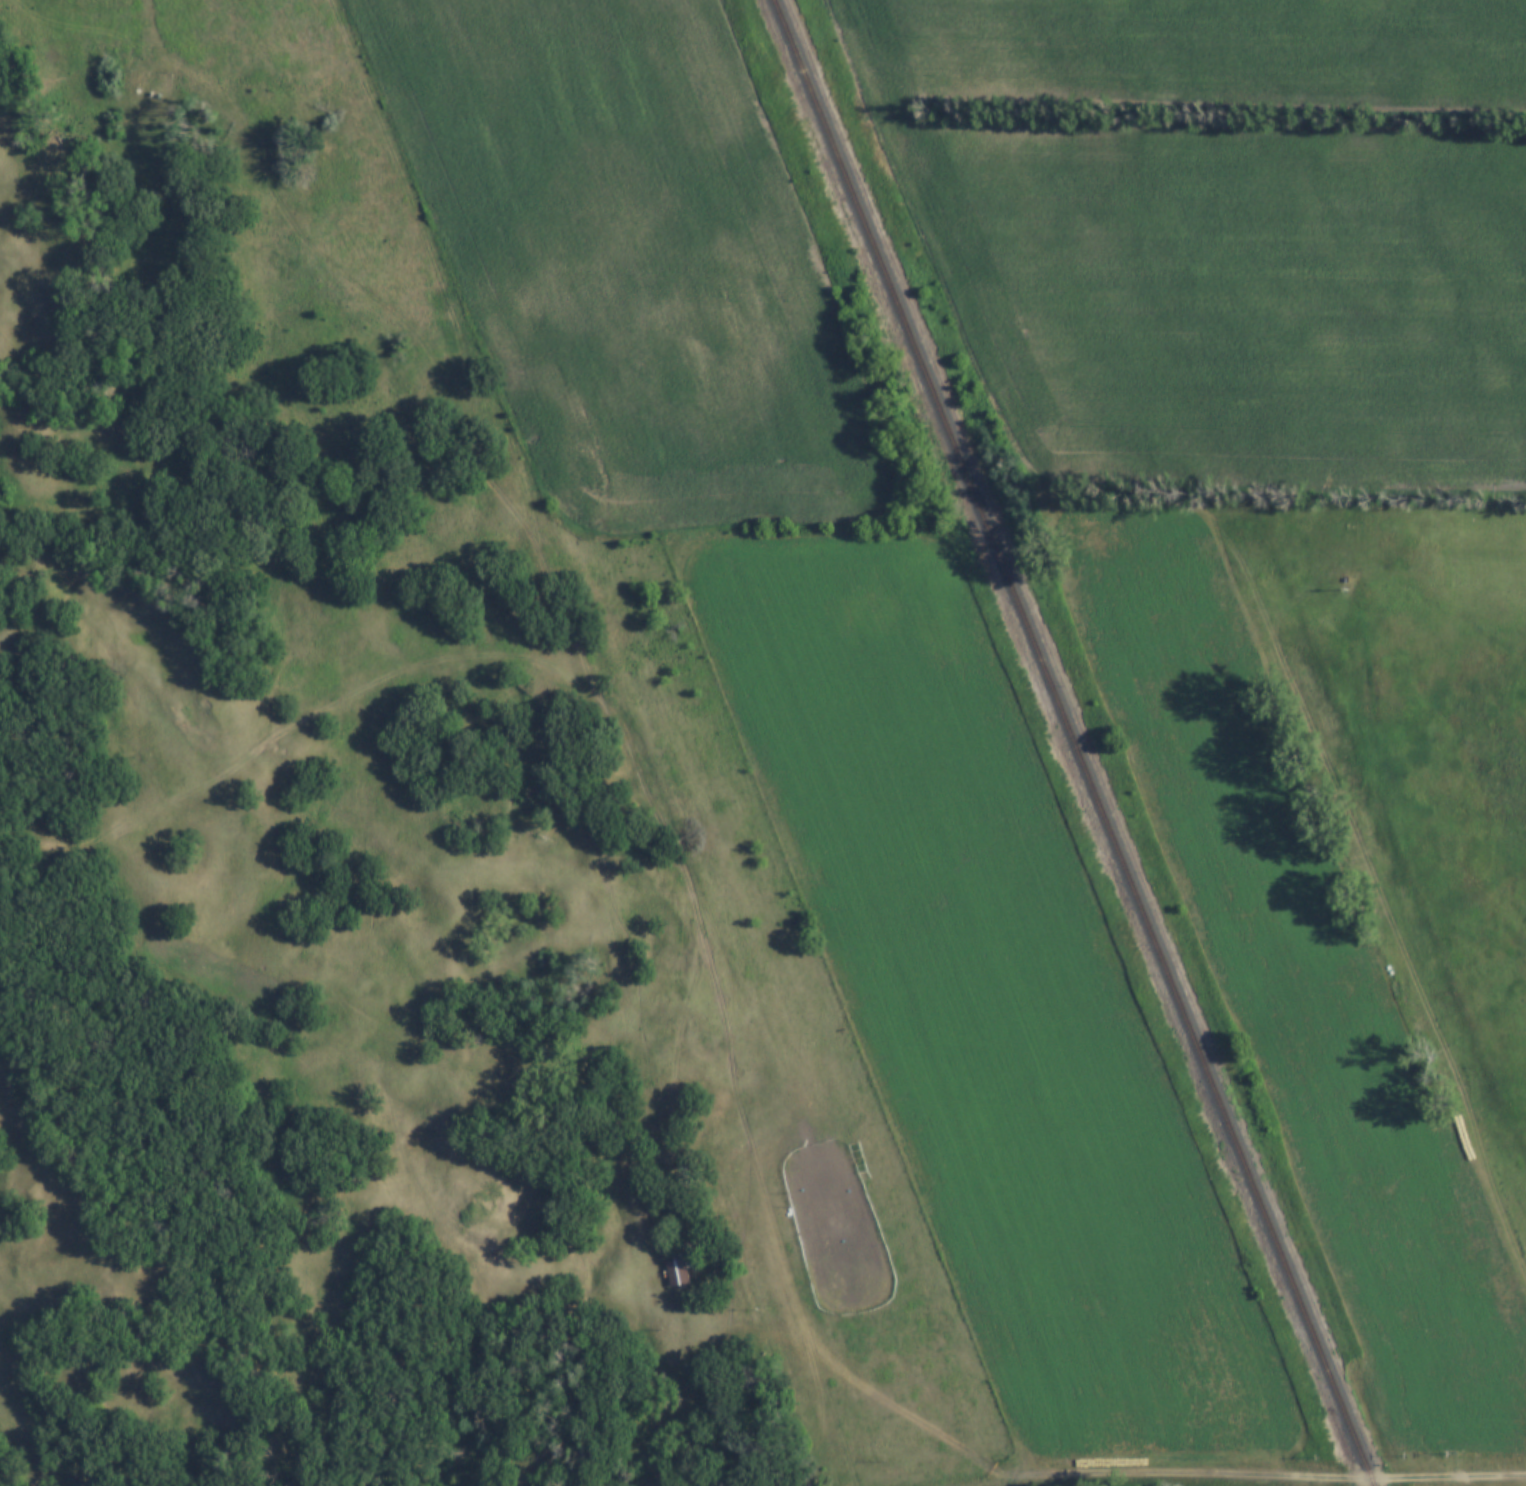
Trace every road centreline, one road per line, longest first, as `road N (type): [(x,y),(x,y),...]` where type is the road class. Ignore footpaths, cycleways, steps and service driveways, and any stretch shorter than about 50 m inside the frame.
road 1 (track): [(938,1485),(1079,1473),(1340,1481),(1525,1475)]

